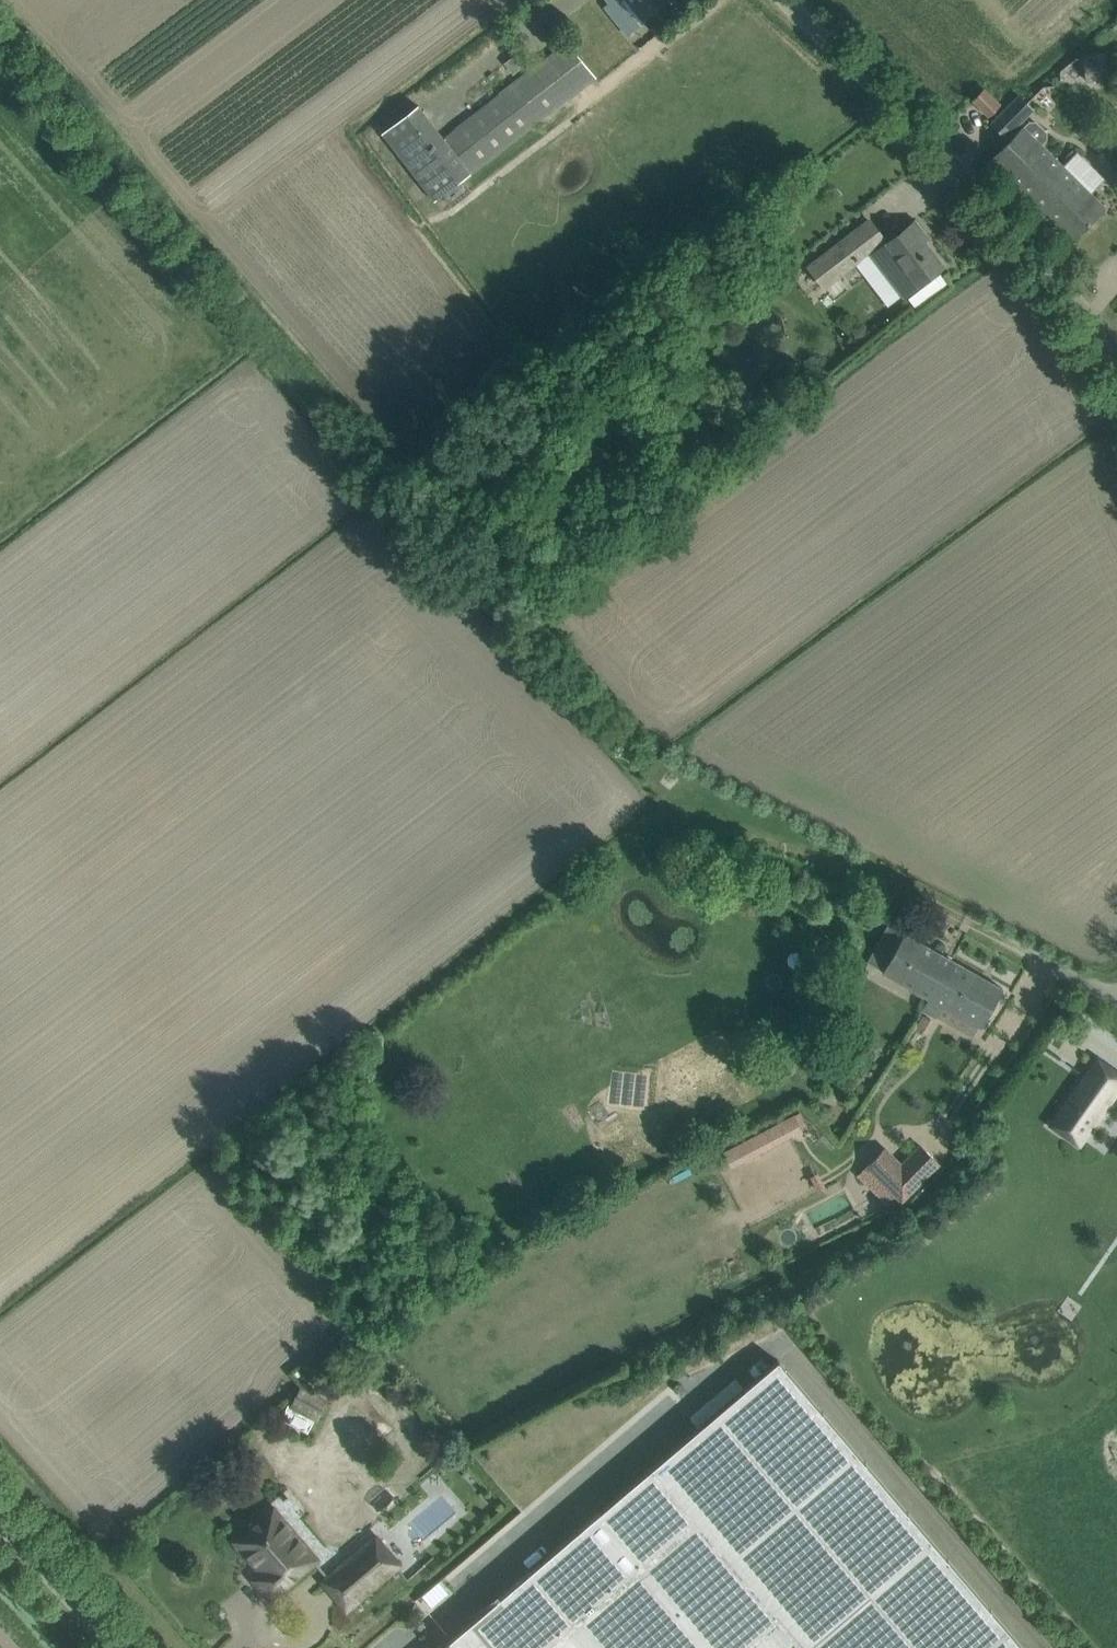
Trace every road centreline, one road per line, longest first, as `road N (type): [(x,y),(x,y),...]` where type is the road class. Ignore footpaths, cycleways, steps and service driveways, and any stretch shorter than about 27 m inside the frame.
road 1 (unclassified): [(1116,358),(1050,240),(993,172),(796,0)]
road 2 (unclassified): [(116,1647),(0,1522)]

